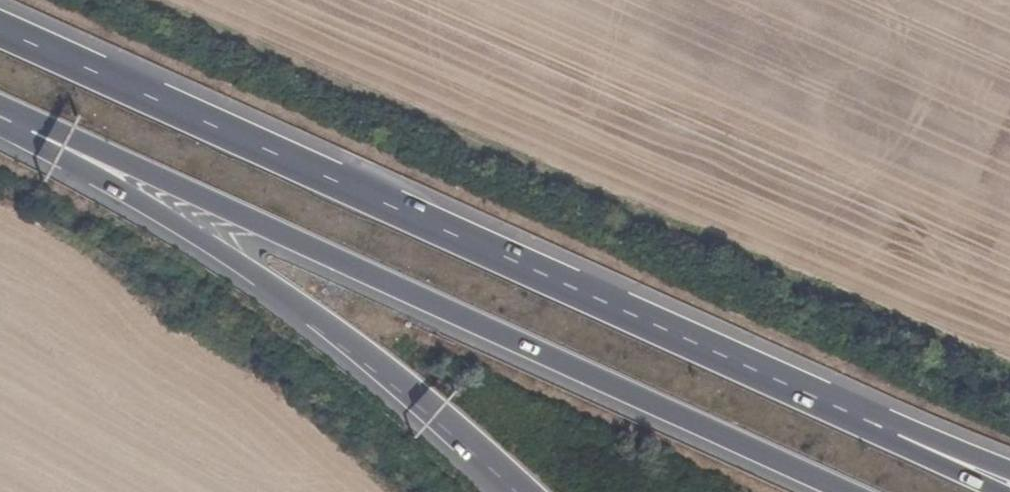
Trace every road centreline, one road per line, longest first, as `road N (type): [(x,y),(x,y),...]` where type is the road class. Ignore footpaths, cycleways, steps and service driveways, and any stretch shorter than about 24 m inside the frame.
road 1 (trunk): [(895,433),(0,29)]
road 2 (trunk): [(0,109),(841,491)]
road 3 (track): [(128,0),(915,336)]
road 4 (motorway): [(0,113),(218,246),(438,414),(520,491)]
road 5 (motorway): [(1009,474),(895,433)]
road 6 (trunk): [(1001,491),(895,433)]

